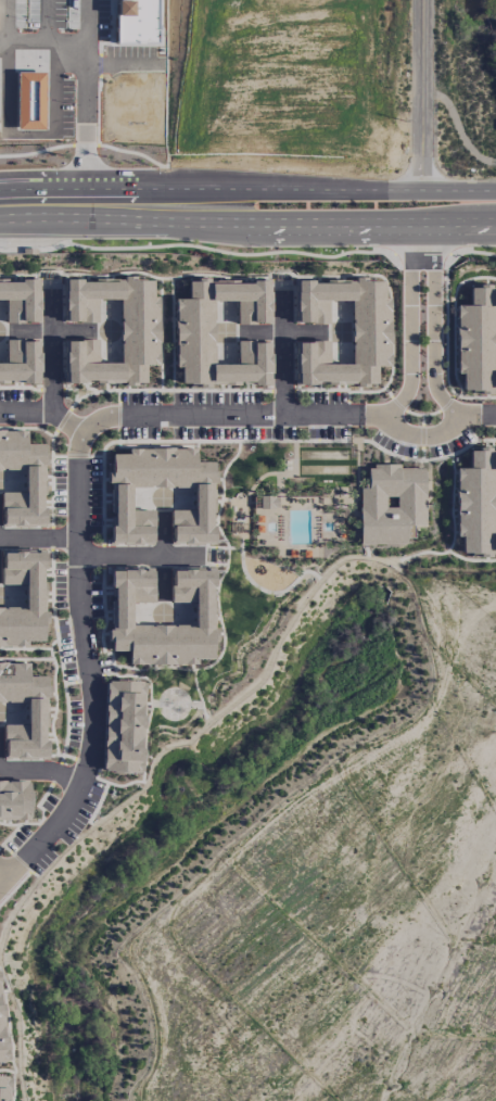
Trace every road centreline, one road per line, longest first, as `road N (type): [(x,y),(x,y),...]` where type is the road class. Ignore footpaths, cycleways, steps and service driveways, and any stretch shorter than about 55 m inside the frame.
road 1 (residential): [(364,412),(123,415),(81,440),(78,597),(97,732),(74,802),(0,886)]
road 2 (primary): [(495,191),(0,192)]
road 3 (primary): [(0,219),(495,220)]
road 4 (residential): [(421,222),(423,410),(364,412)]
road 5 (tertiary): [(421,191),(425,0)]
road 6 (residential): [(81,440),(53,409),(54,304)]
road 7 (residential): [(79,554),(201,556)]

